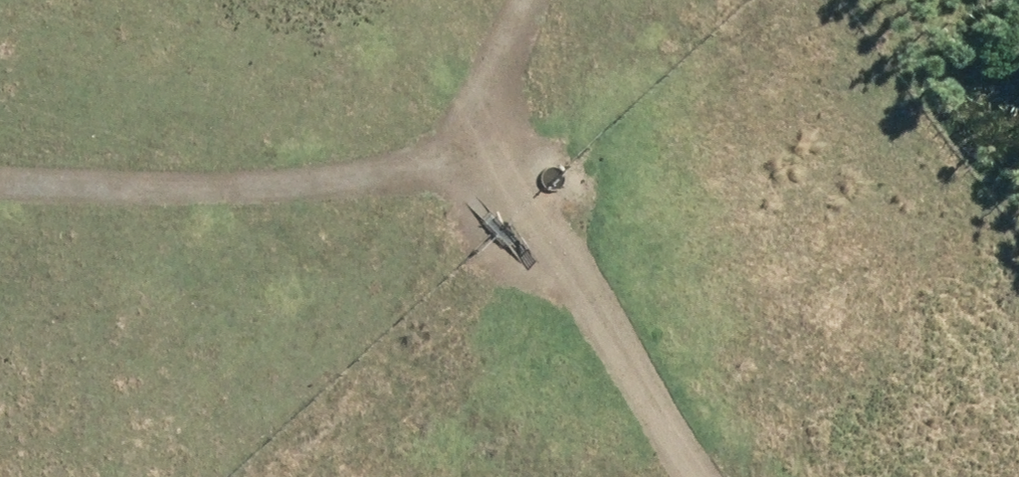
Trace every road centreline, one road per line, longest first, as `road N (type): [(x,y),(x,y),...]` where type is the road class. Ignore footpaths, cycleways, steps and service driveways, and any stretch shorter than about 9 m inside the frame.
road 1 (track): [(537,0),(451,158)]

